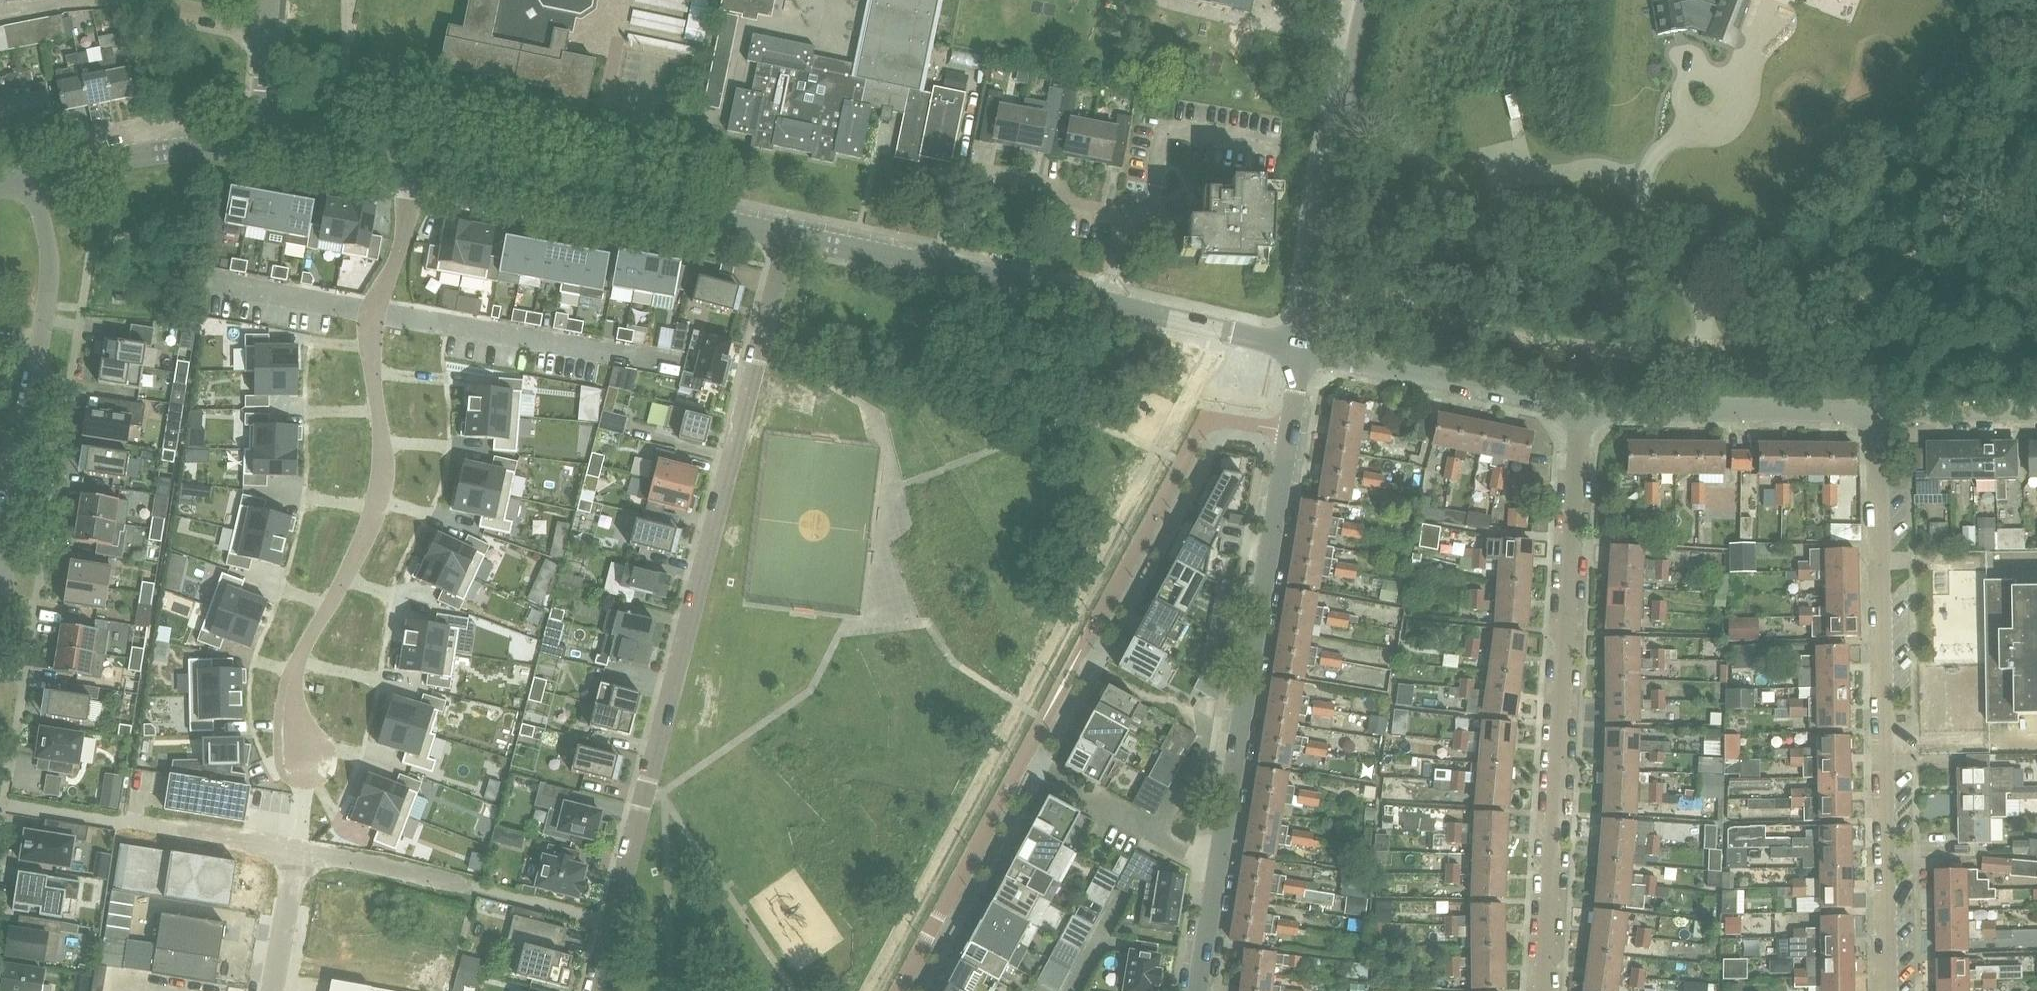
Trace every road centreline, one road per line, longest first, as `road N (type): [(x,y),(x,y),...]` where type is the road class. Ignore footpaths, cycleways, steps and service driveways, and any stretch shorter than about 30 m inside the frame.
road 1 (unclassified): [(597,990),(786,235)]
road 2 (residential): [(420,160),(373,310),(382,444),(378,507),(371,534),(304,652),(301,855)]
road 3 (tertiary): [(1198,990),(1284,460),(1258,331)]
road 4 (unclassified): [(1543,990),(1577,408)]
road 5 (unclassified): [(1891,990),(1881,412)]
road 6 (tertiary): [(1258,331),(786,235)]
road 7 (unclassified): [(9,553),(50,267),(32,181)]
road 8 (tertiary): [(786,235),(420,160)]
road 9 (tertiary): [(1258,331),(1287,321),(1309,289),(1366,0)]
road 10 (residential): [(895,990),(1039,720)]
road 11 (residential): [(1881,412),(1577,408)]
road 12 (tertiary): [(32,181),(149,154),(260,144)]
road 13 (unclassified): [(122,824),(301,855)]
road 14 (residential): [(1577,408),(1401,370)]
road 15 (unclassified): [(301,855),(469,886)]
road 16 (residential): [(2036,412),(1881,412)]
road 17 (unclassified): [(276,990),(301,855)]
road 18 (unclassified): [(272,29),(154,0)]

